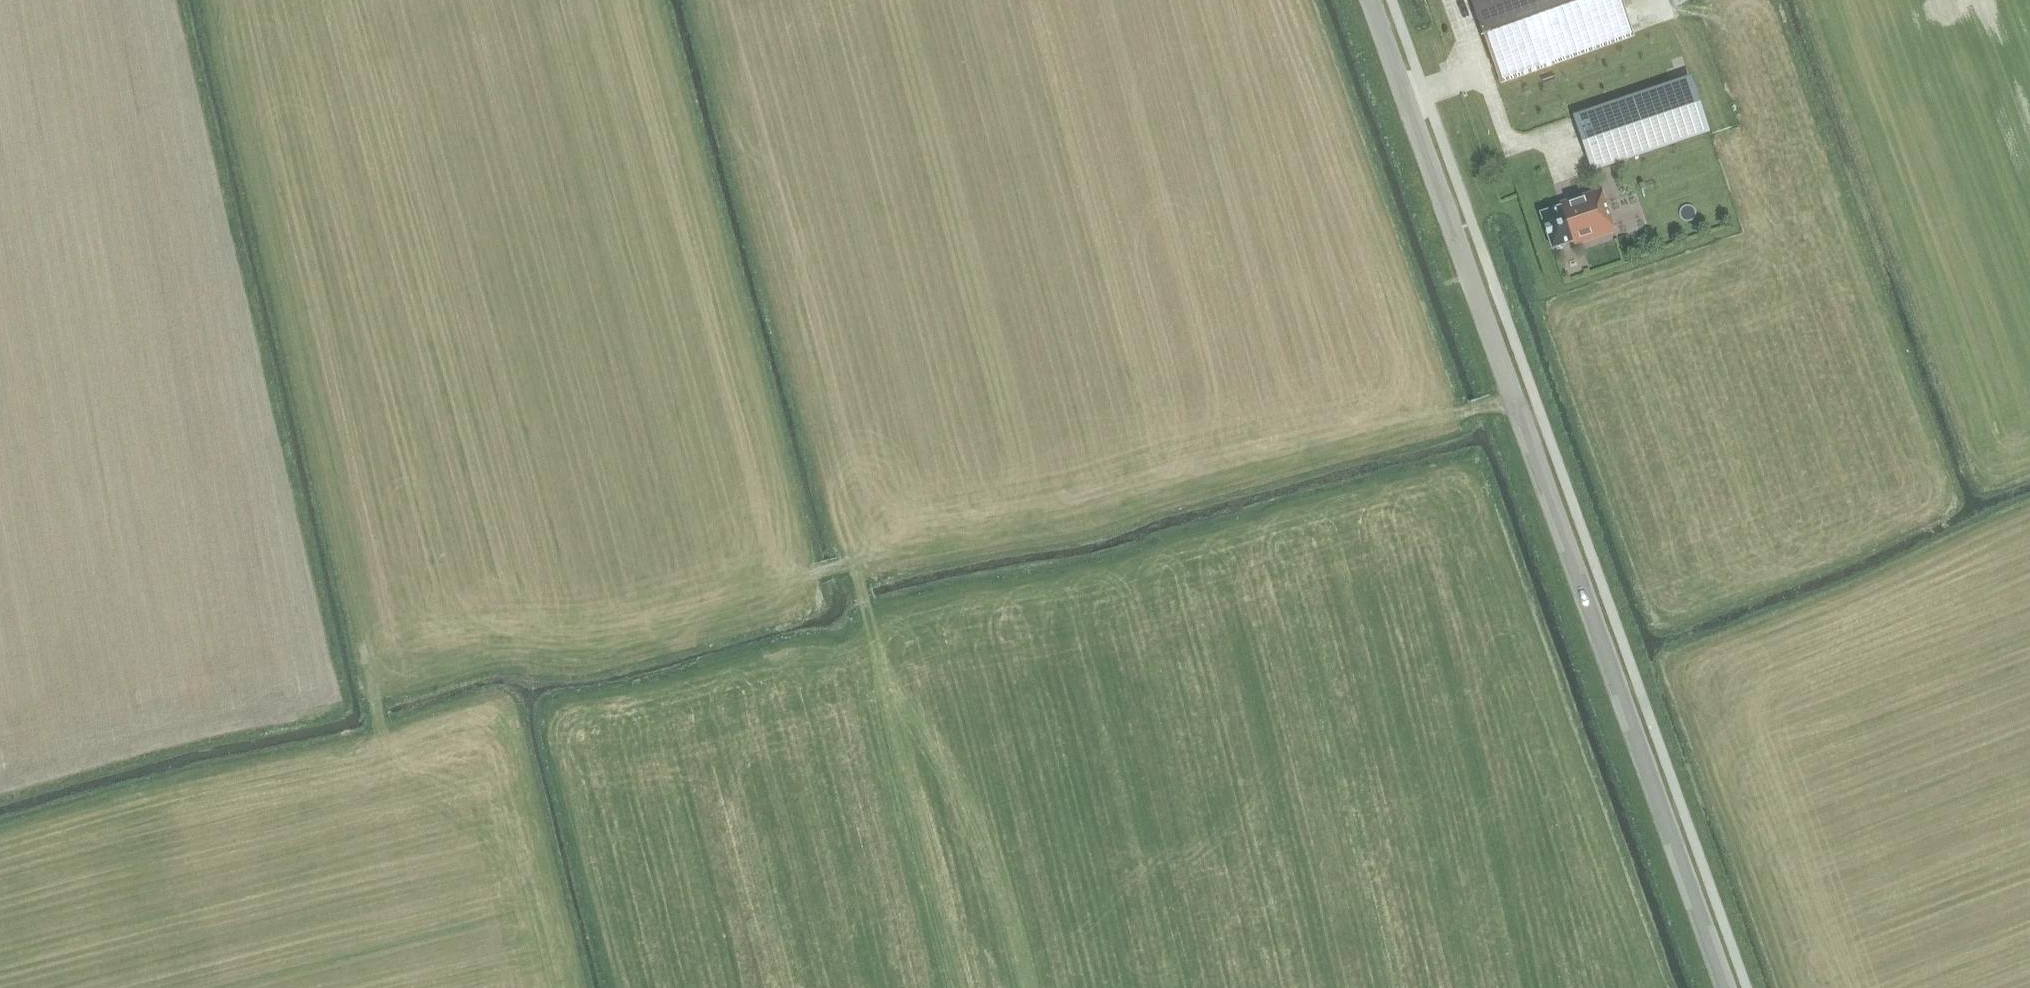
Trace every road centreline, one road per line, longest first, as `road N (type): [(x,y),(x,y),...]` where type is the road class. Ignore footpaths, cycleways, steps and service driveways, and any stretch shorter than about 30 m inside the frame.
road 1 (tertiary): [(1726,987),(1370,0)]

